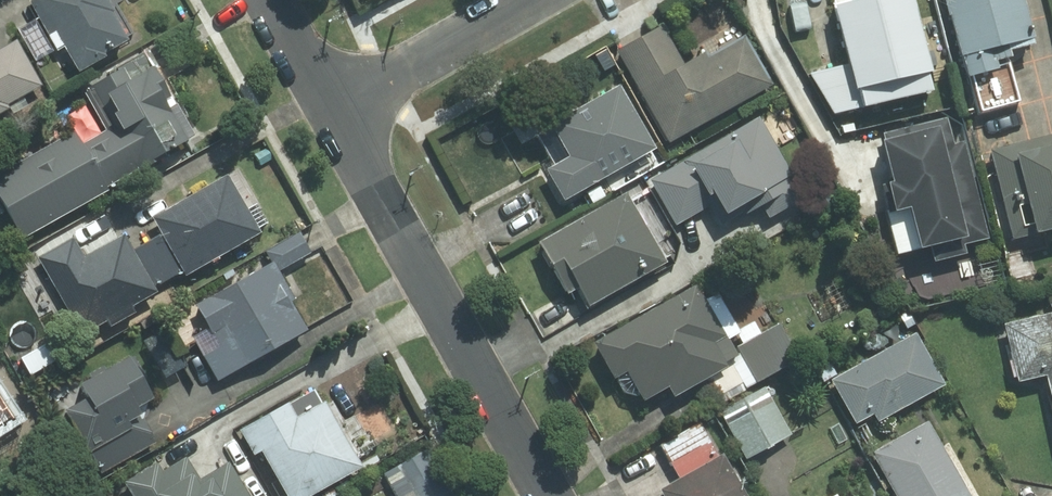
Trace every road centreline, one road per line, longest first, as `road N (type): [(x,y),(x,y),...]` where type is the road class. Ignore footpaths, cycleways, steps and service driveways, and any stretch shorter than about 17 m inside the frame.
road 1 (residential): [(548,495),(335,114)]
road 2 (residential): [(335,114),(535,0)]
road 3 (residential): [(335,114),(270,0)]

